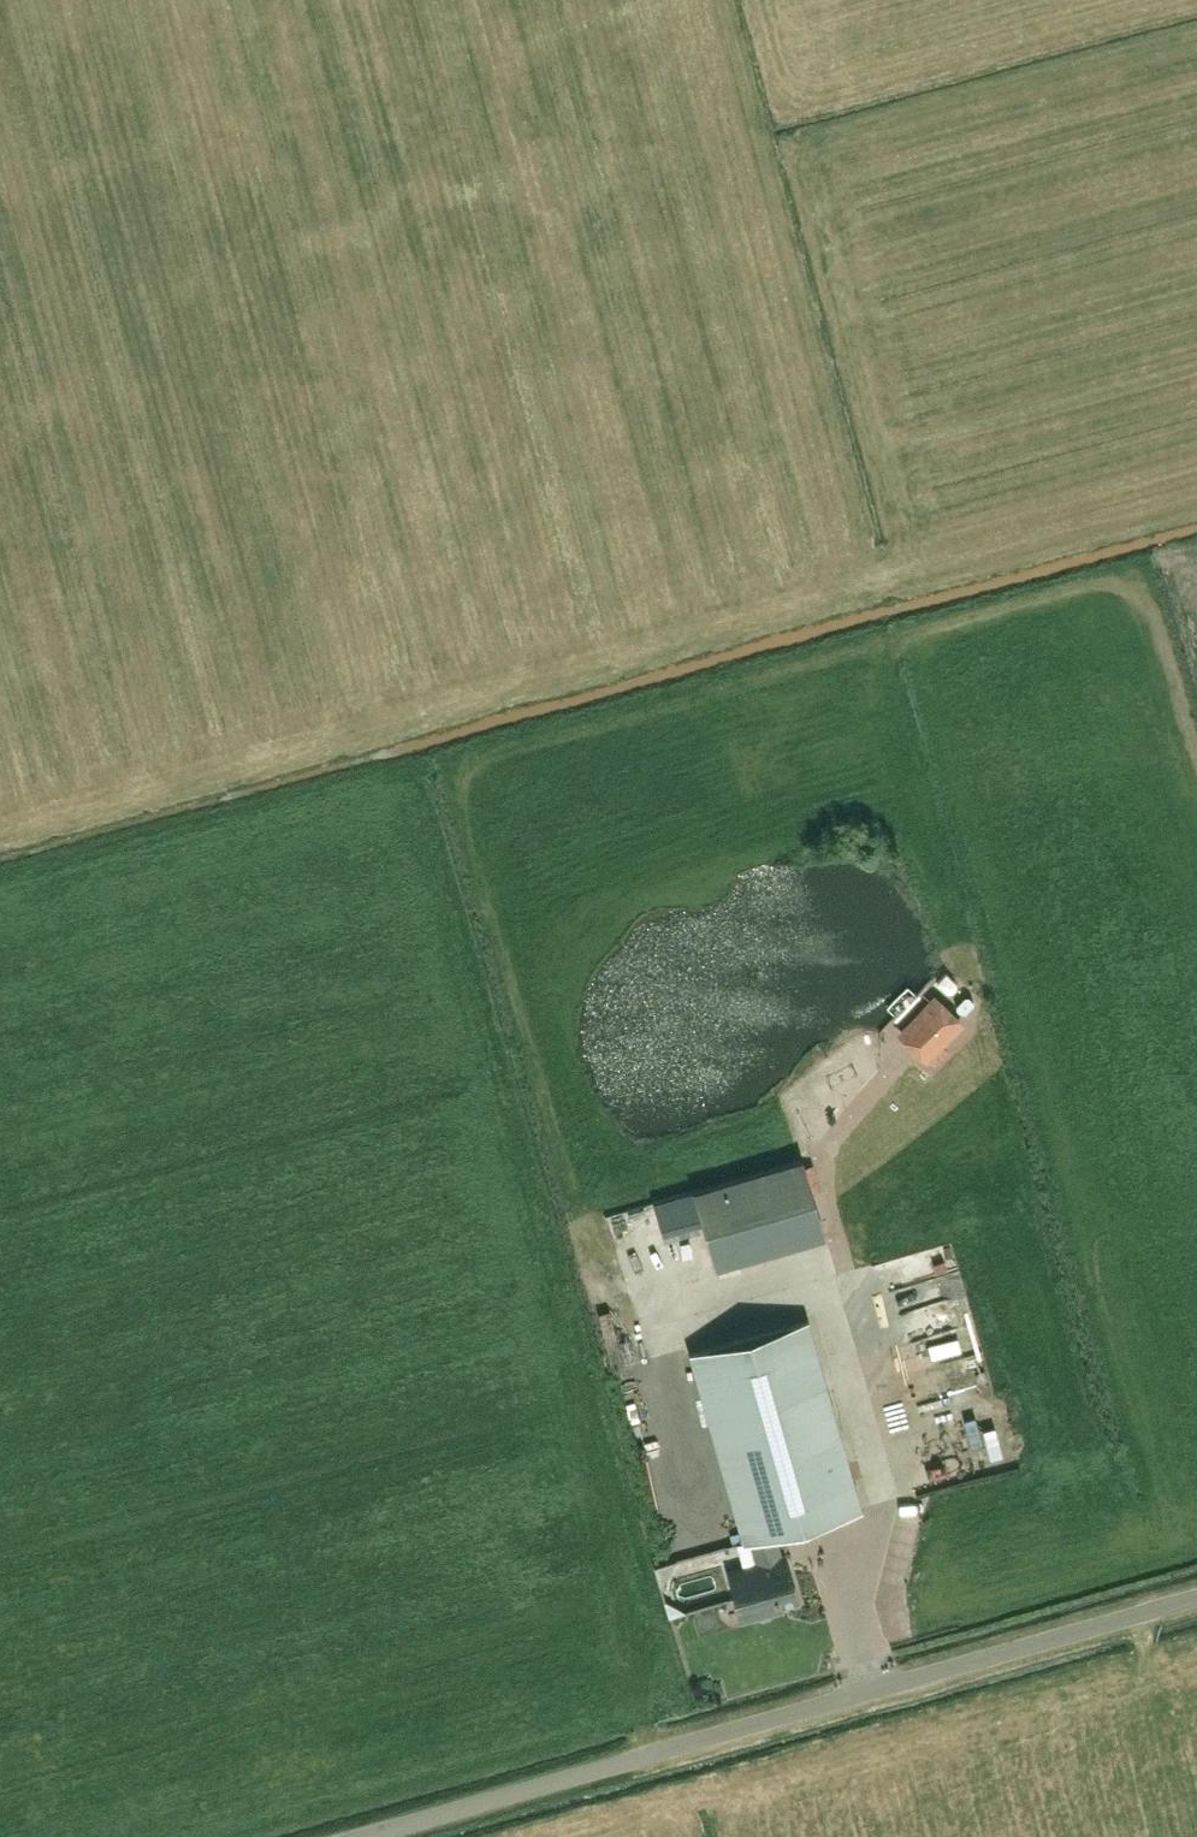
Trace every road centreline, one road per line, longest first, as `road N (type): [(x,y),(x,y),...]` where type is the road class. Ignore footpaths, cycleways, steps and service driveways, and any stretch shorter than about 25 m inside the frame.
road 1 (unclassified): [(370,1836),(1196,1599)]

